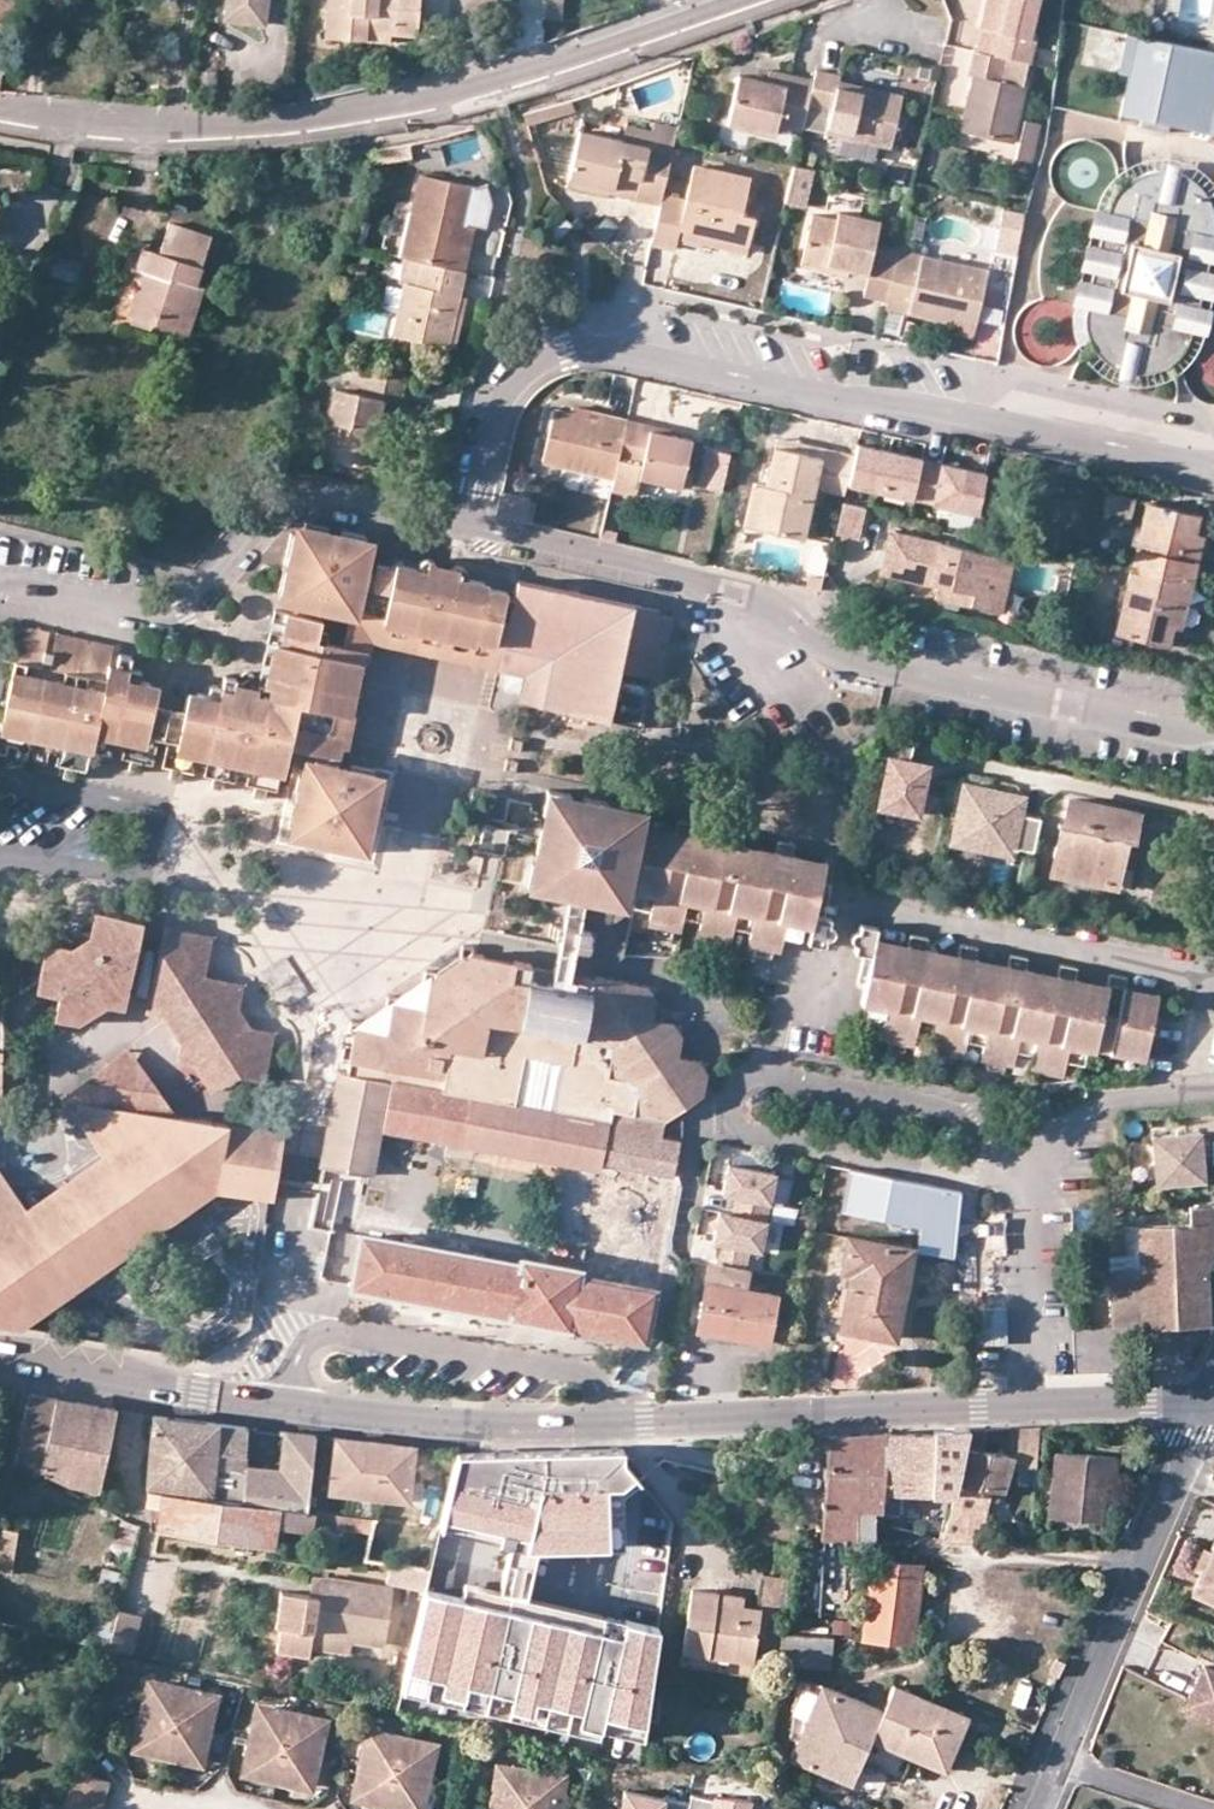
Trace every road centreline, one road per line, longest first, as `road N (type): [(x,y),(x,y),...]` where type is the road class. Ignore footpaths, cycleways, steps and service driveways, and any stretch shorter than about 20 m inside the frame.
road 1 (tertiary): [(0,1358),(280,1406),(516,1427),(1213,1401)]
road 2 (residential): [(1213,470),(587,341),(533,352),(492,386),(456,522)]
road 3 (residential): [(456,522),(768,600),(833,657),(1213,736)]
road 4 (residential): [(0,109),(137,126),(300,118),(435,99),(737,0)]
road 5 (residential): [(0,593),(25,589),(169,610),(271,511),(299,497),(456,522)]
road 6 (residential): [(1213,1401),(1059,1766)]
road 7 (residential): [(1059,1766),(1195,1808)]

